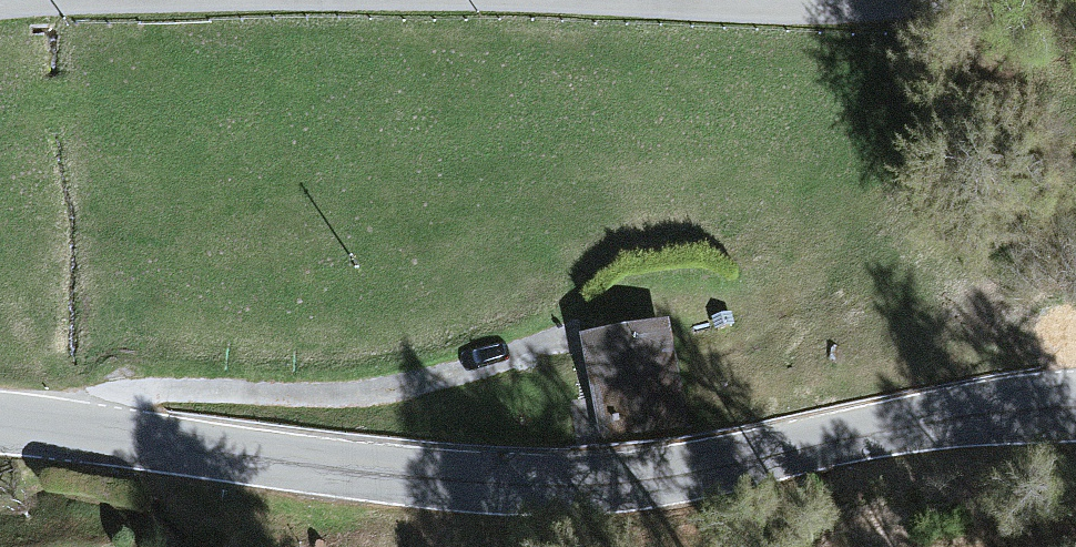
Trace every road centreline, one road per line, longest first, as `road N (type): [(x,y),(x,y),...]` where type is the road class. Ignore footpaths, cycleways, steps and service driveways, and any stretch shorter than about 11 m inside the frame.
road 1 (unclassified): [(0,426),(398,477),(537,482),(650,475),(913,426),(1075,408)]
road 2 (track): [(0,12),(401,5),(736,23),(970,9),(996,0)]
road 3 (track): [(554,344),(387,388),(121,393),(84,436)]

